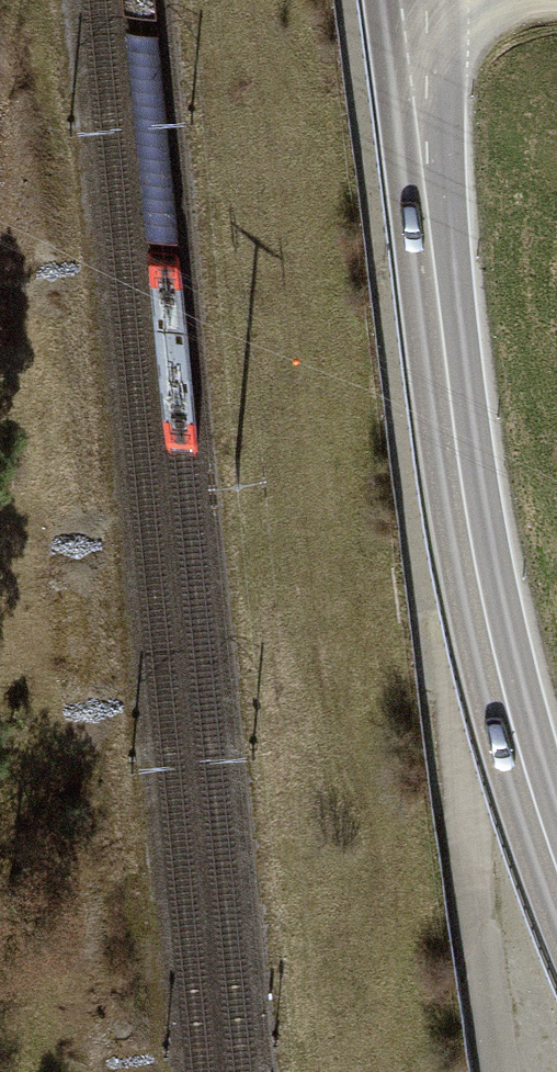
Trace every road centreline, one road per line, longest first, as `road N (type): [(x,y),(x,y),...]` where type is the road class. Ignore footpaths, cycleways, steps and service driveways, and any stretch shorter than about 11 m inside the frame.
road 1 (unclassified): [(357,0),(416,545),(492,1071)]
road 2 (primary): [(556,872),(511,734),(453,421),(413,0)]

